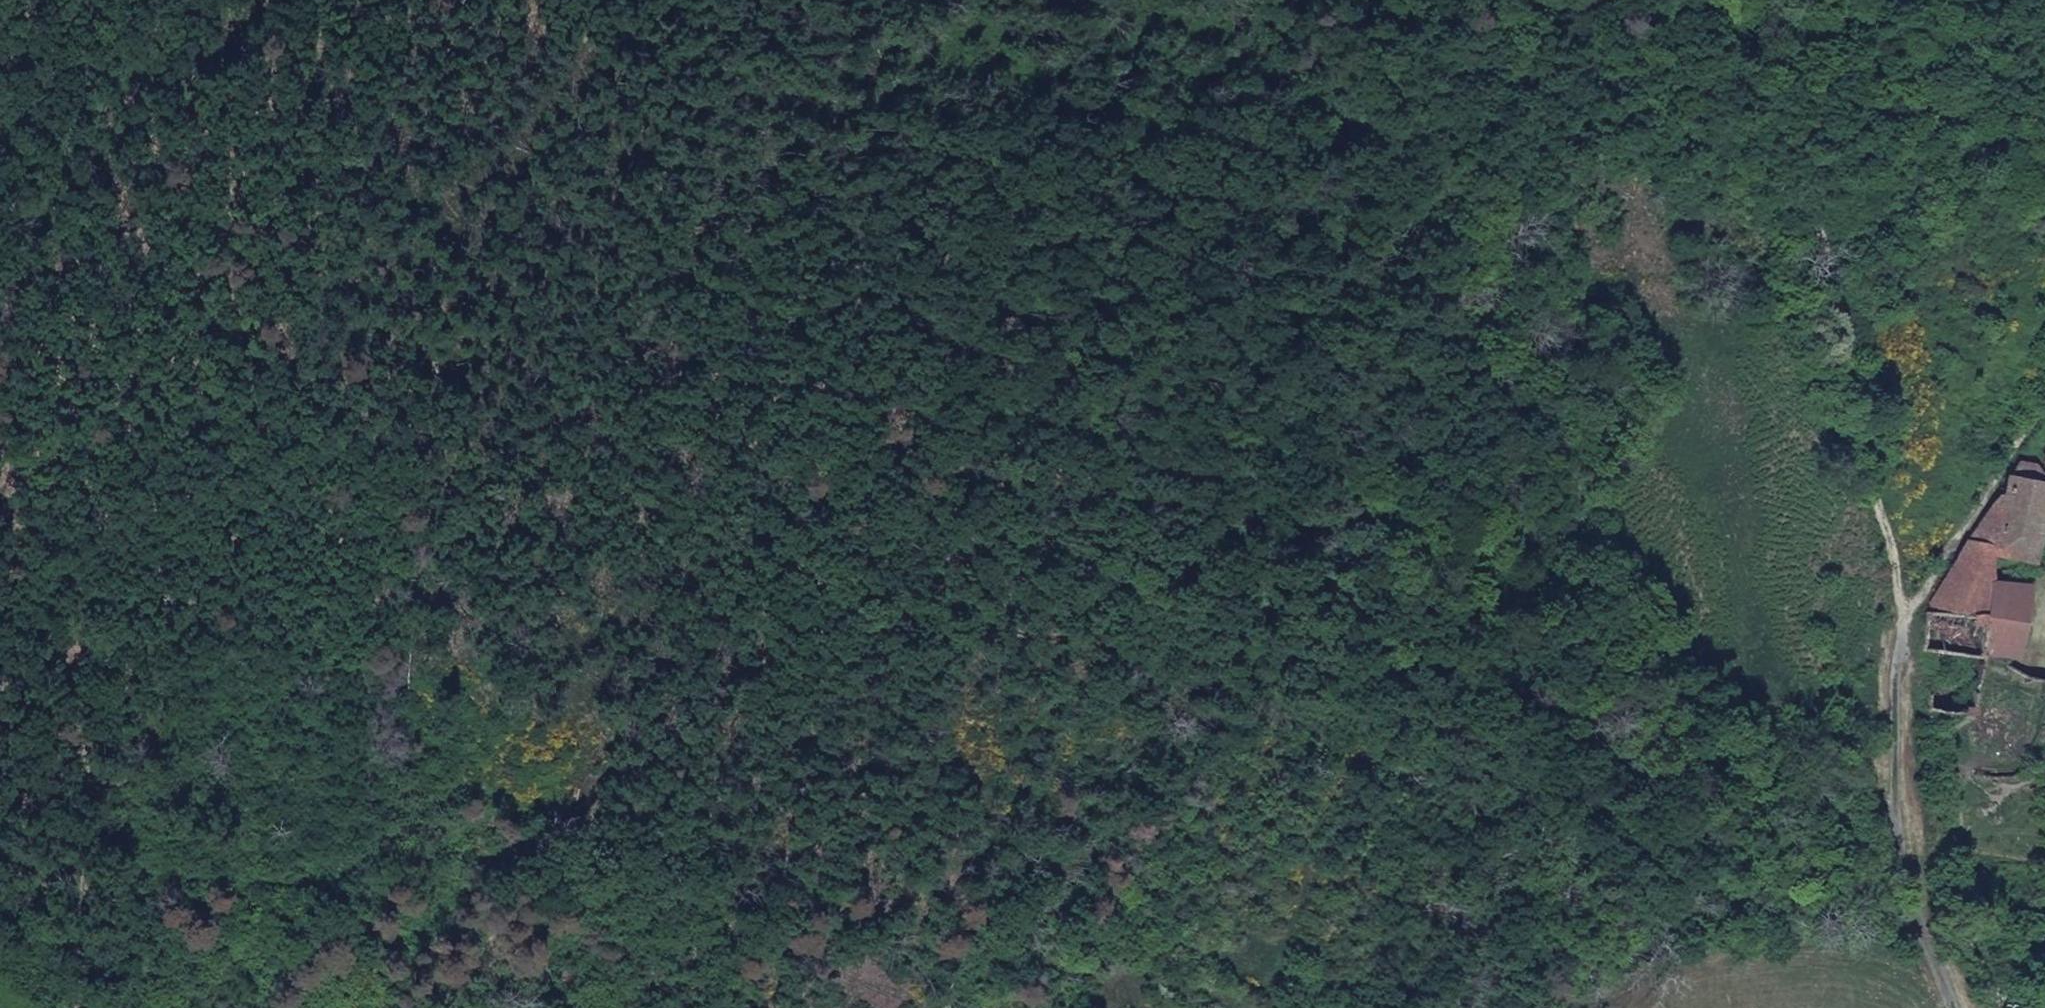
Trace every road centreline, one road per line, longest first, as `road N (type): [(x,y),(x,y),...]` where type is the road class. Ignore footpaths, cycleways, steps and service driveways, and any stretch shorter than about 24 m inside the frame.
road 1 (track): [(87,1007),(107,917),(95,779),(73,685),(0,491)]
road 2 (residential): [(1953,1007),(1915,917),(1894,828),(1907,615)]

